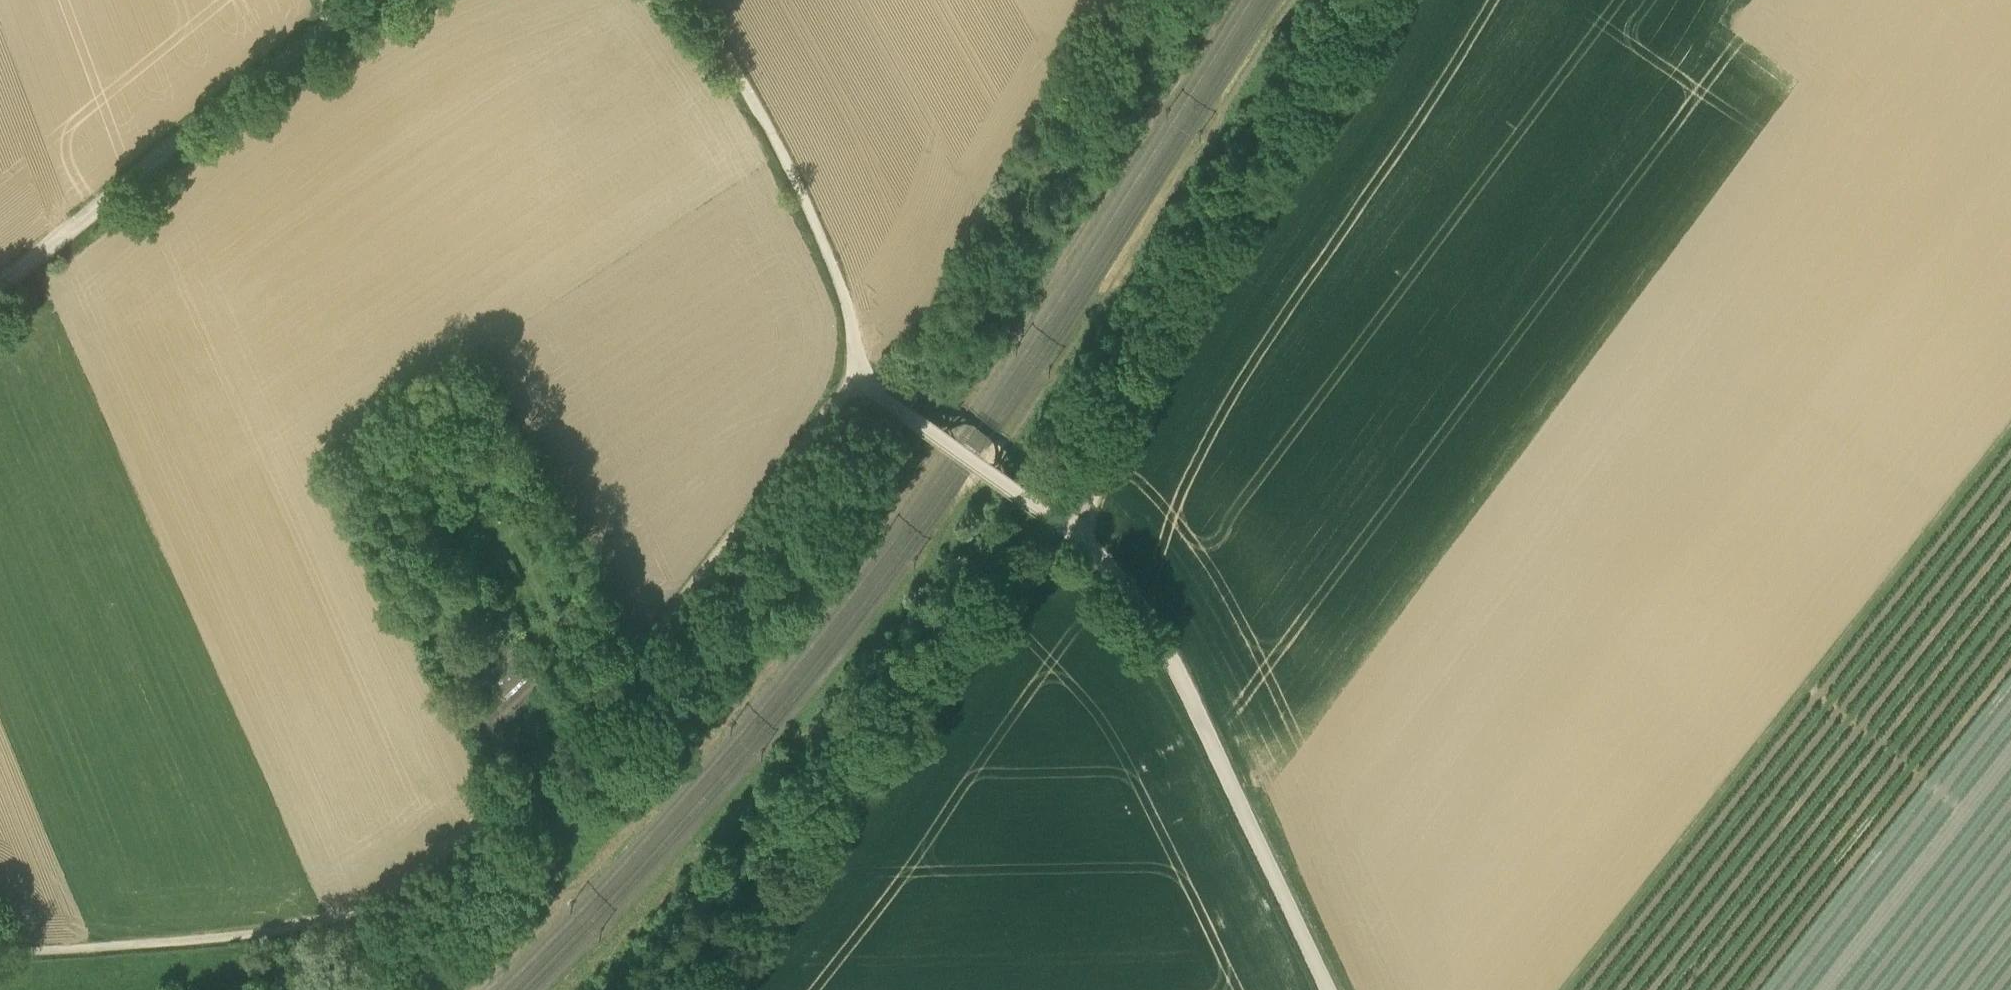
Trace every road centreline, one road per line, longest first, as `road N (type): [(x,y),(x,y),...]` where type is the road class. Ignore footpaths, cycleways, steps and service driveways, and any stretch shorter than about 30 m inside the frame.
road 1 (unclassified): [(1328,989),(1182,682),(1127,589),(1056,519),(863,375),(843,296),(790,172),(690,0)]
road 2 (track): [(0,950),(285,928),(349,911),(406,882),(497,803),(587,710),(863,375)]
road 3 (track): [(1071,532),(1210,280),(1401,0)]
road 4 (unclassified): [(0,284),(226,100),(371,0)]

